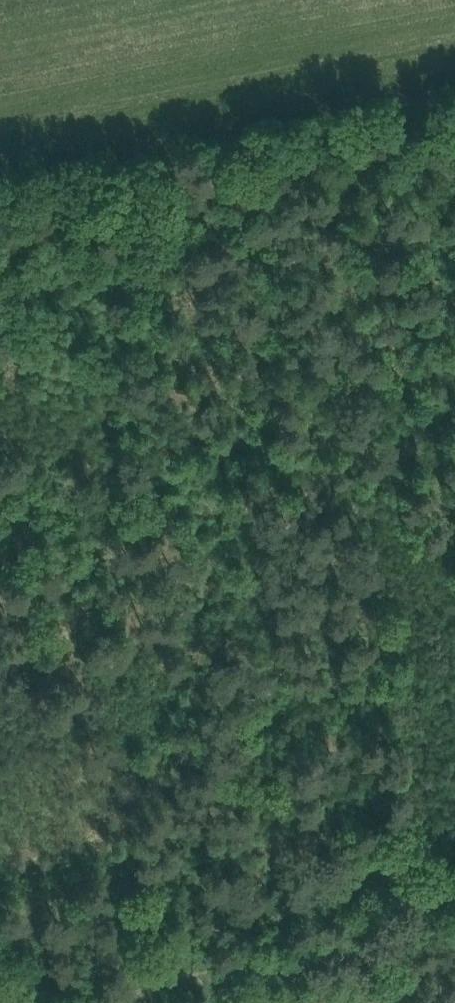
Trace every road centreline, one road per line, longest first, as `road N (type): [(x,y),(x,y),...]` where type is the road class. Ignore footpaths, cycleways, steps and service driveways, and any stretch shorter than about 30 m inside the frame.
road 1 (track): [(454,939),(119,1002)]

